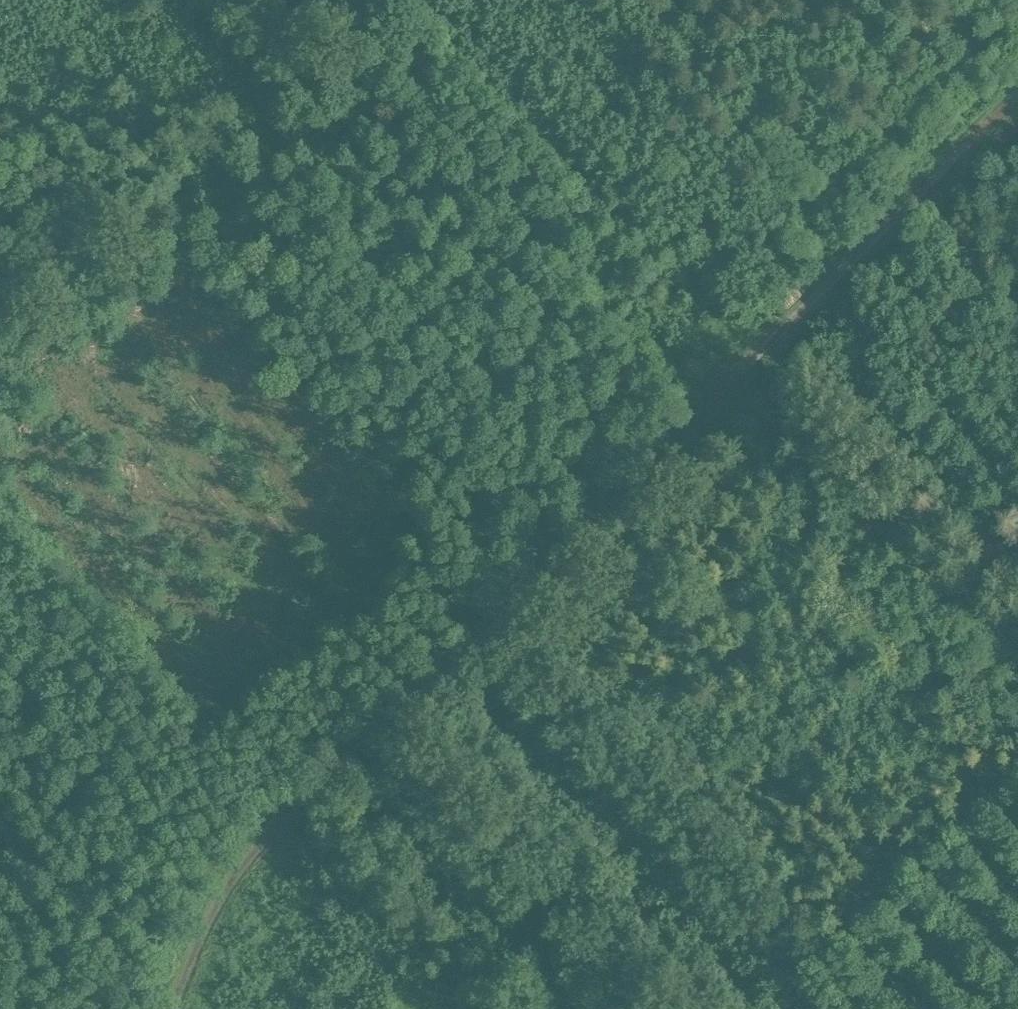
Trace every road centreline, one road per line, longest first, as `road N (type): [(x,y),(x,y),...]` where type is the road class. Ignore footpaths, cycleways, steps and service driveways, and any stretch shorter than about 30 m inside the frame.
road 1 (track): [(172,1008),(204,930),(253,851),(1017,93)]

